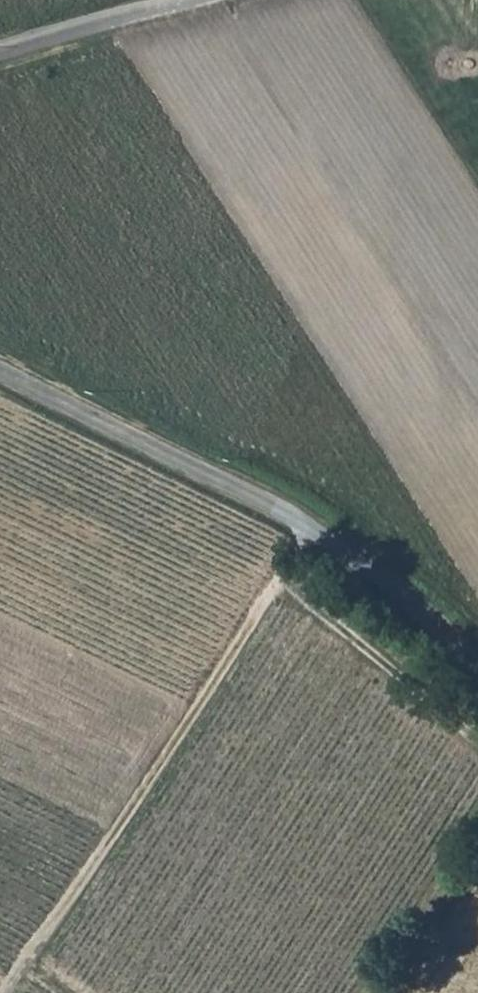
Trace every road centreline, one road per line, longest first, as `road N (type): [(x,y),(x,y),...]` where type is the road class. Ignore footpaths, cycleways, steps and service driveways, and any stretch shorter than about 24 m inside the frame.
road 1 (unclassified): [(477,661),(323,533),(0,371)]
road 2 (track): [(323,533),(11,992)]
road 3 (unclassified): [(0,53),(214,0)]

